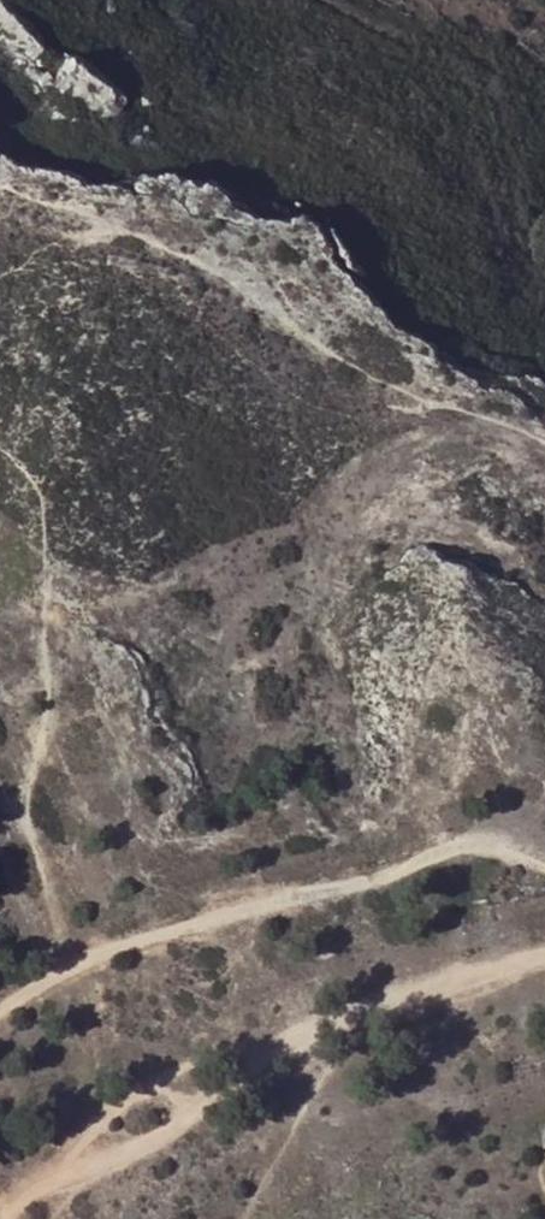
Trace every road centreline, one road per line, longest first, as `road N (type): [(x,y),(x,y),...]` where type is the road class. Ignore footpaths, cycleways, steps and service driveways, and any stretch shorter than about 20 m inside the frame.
road 1 (track): [(544,846),(491,827),(457,829),(345,883),(108,942),(0,1001)]

